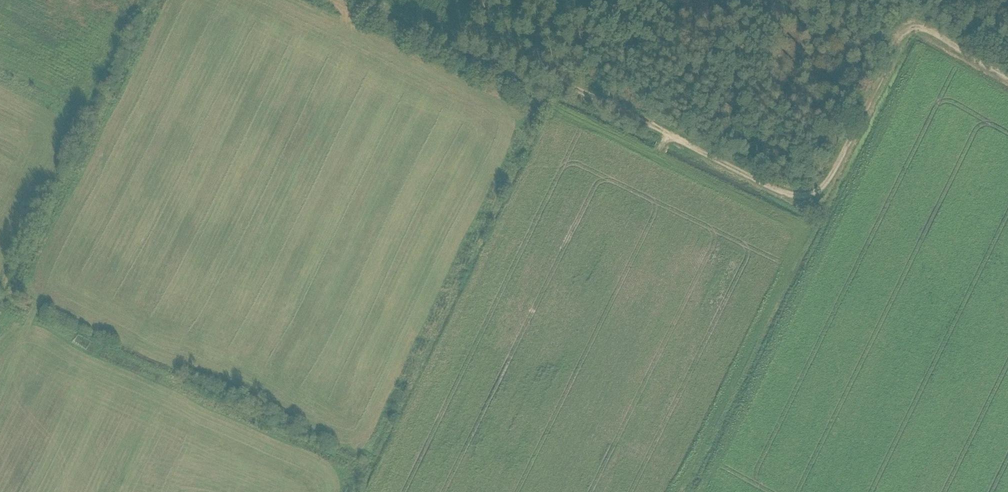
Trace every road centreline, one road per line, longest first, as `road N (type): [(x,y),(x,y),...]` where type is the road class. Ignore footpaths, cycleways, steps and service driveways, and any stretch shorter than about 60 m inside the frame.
road 1 (track): [(657,156),(667,137),(679,140),(790,197),(816,194),(905,29),(922,28),(1007,82)]
road 2 (track): [(329,0),(541,101)]

